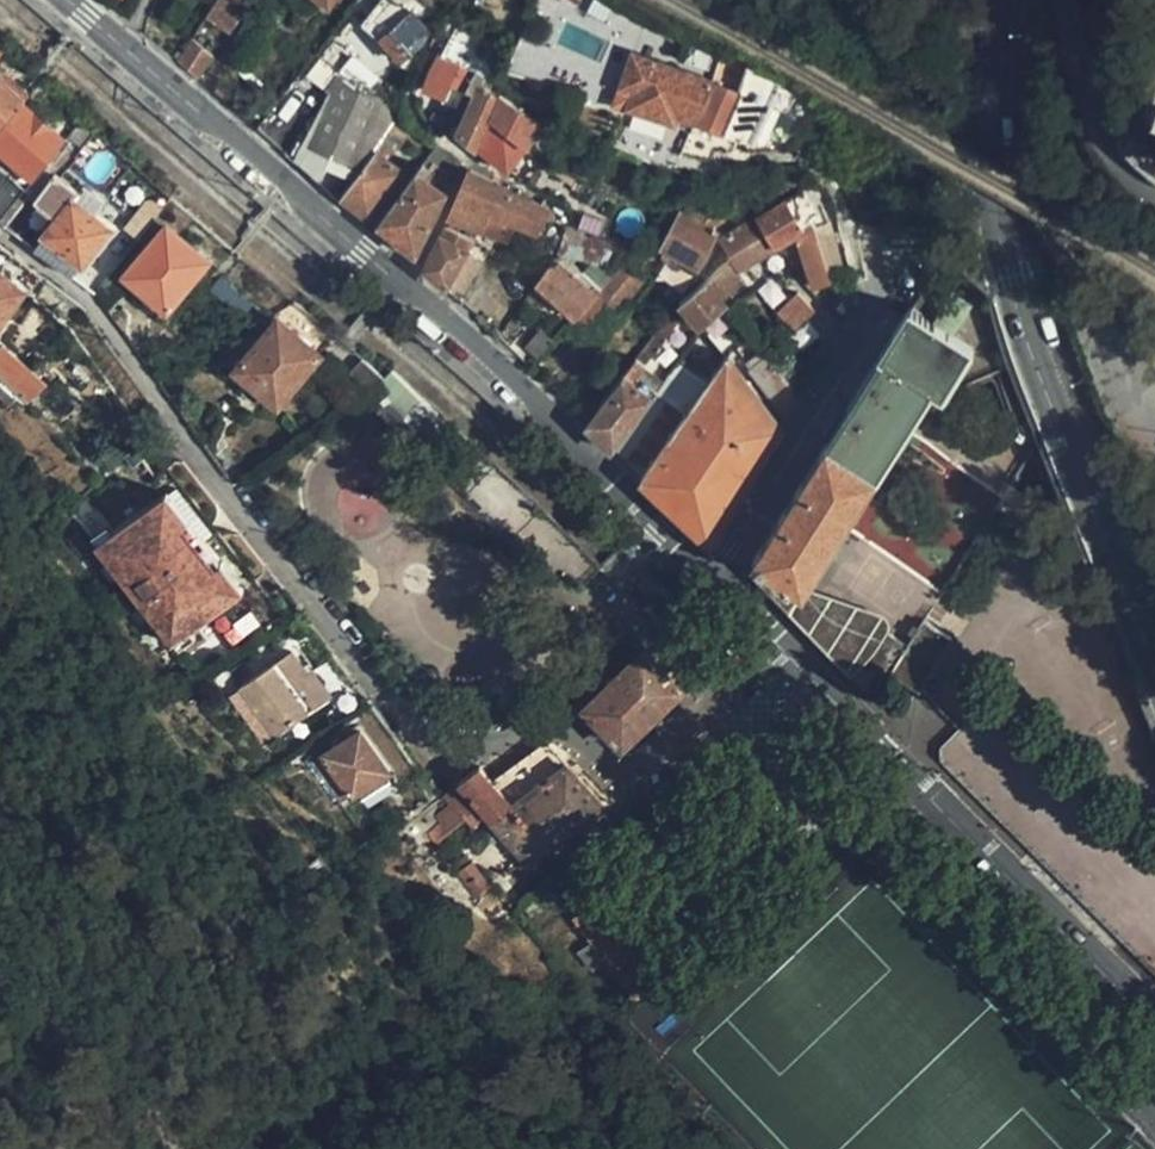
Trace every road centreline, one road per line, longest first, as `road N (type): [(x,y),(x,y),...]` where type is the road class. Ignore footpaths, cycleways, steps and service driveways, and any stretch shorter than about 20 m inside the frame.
road 1 (tertiary): [(1154,1029),(706,574),(397,283),(69,0)]
road 2 (unclassified): [(1154,671),(1010,278),(987,133),(990,0)]

